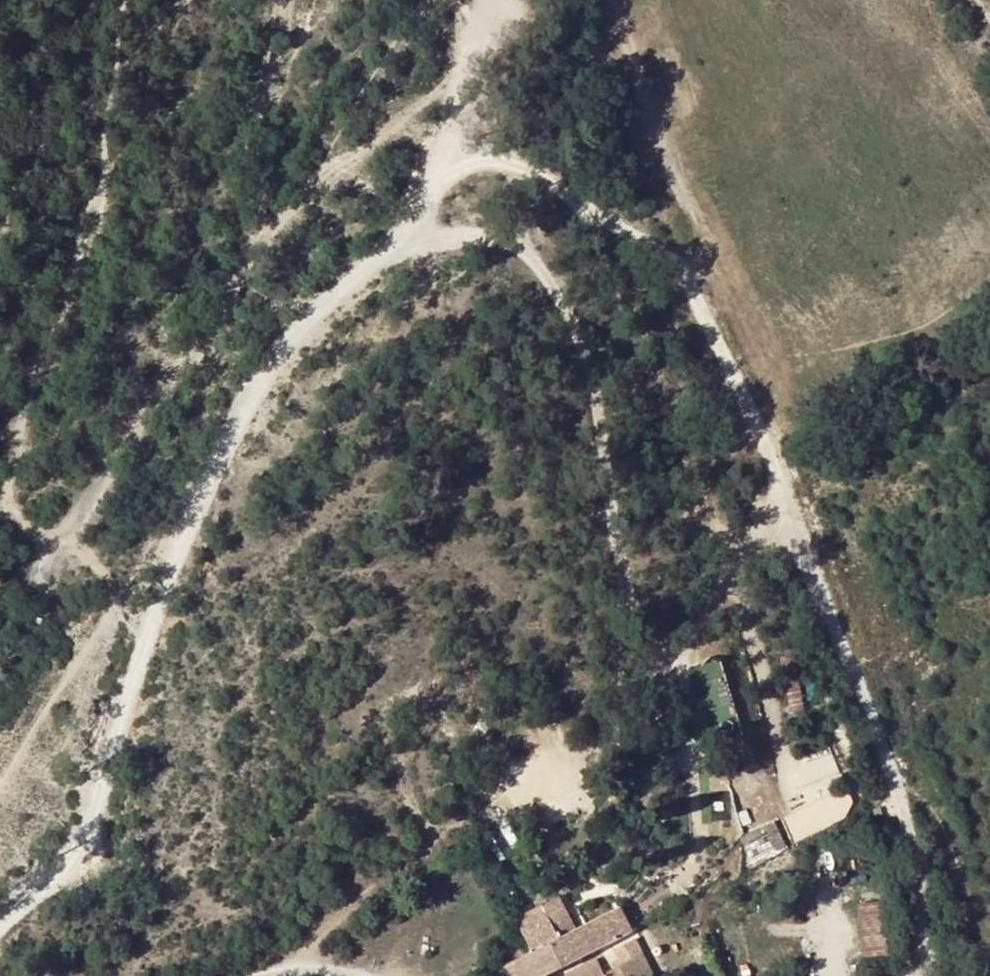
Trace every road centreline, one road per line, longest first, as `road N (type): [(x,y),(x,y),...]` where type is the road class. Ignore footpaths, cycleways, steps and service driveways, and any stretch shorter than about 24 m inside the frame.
road 1 (track): [(447,178),(505,162),(538,173),(592,219),(650,242),(686,274),(804,547),(902,811),(927,910),(929,975)]
road 2 (track): [(495,0),(458,160),(420,223),(274,345),(145,646)]
road 3 (track): [(0,919),(66,871),(88,838),(119,709),(145,646),(99,581),(0,504)]
road 4 (track): [(407,233),(493,234),(525,250),(561,295),(598,388),(627,620)]
road 5 (track): [(0,433),(19,338),(50,267),(90,131),(102,0)]
road 6 (track): [(625,0),(649,104),(708,264),(697,301)]

